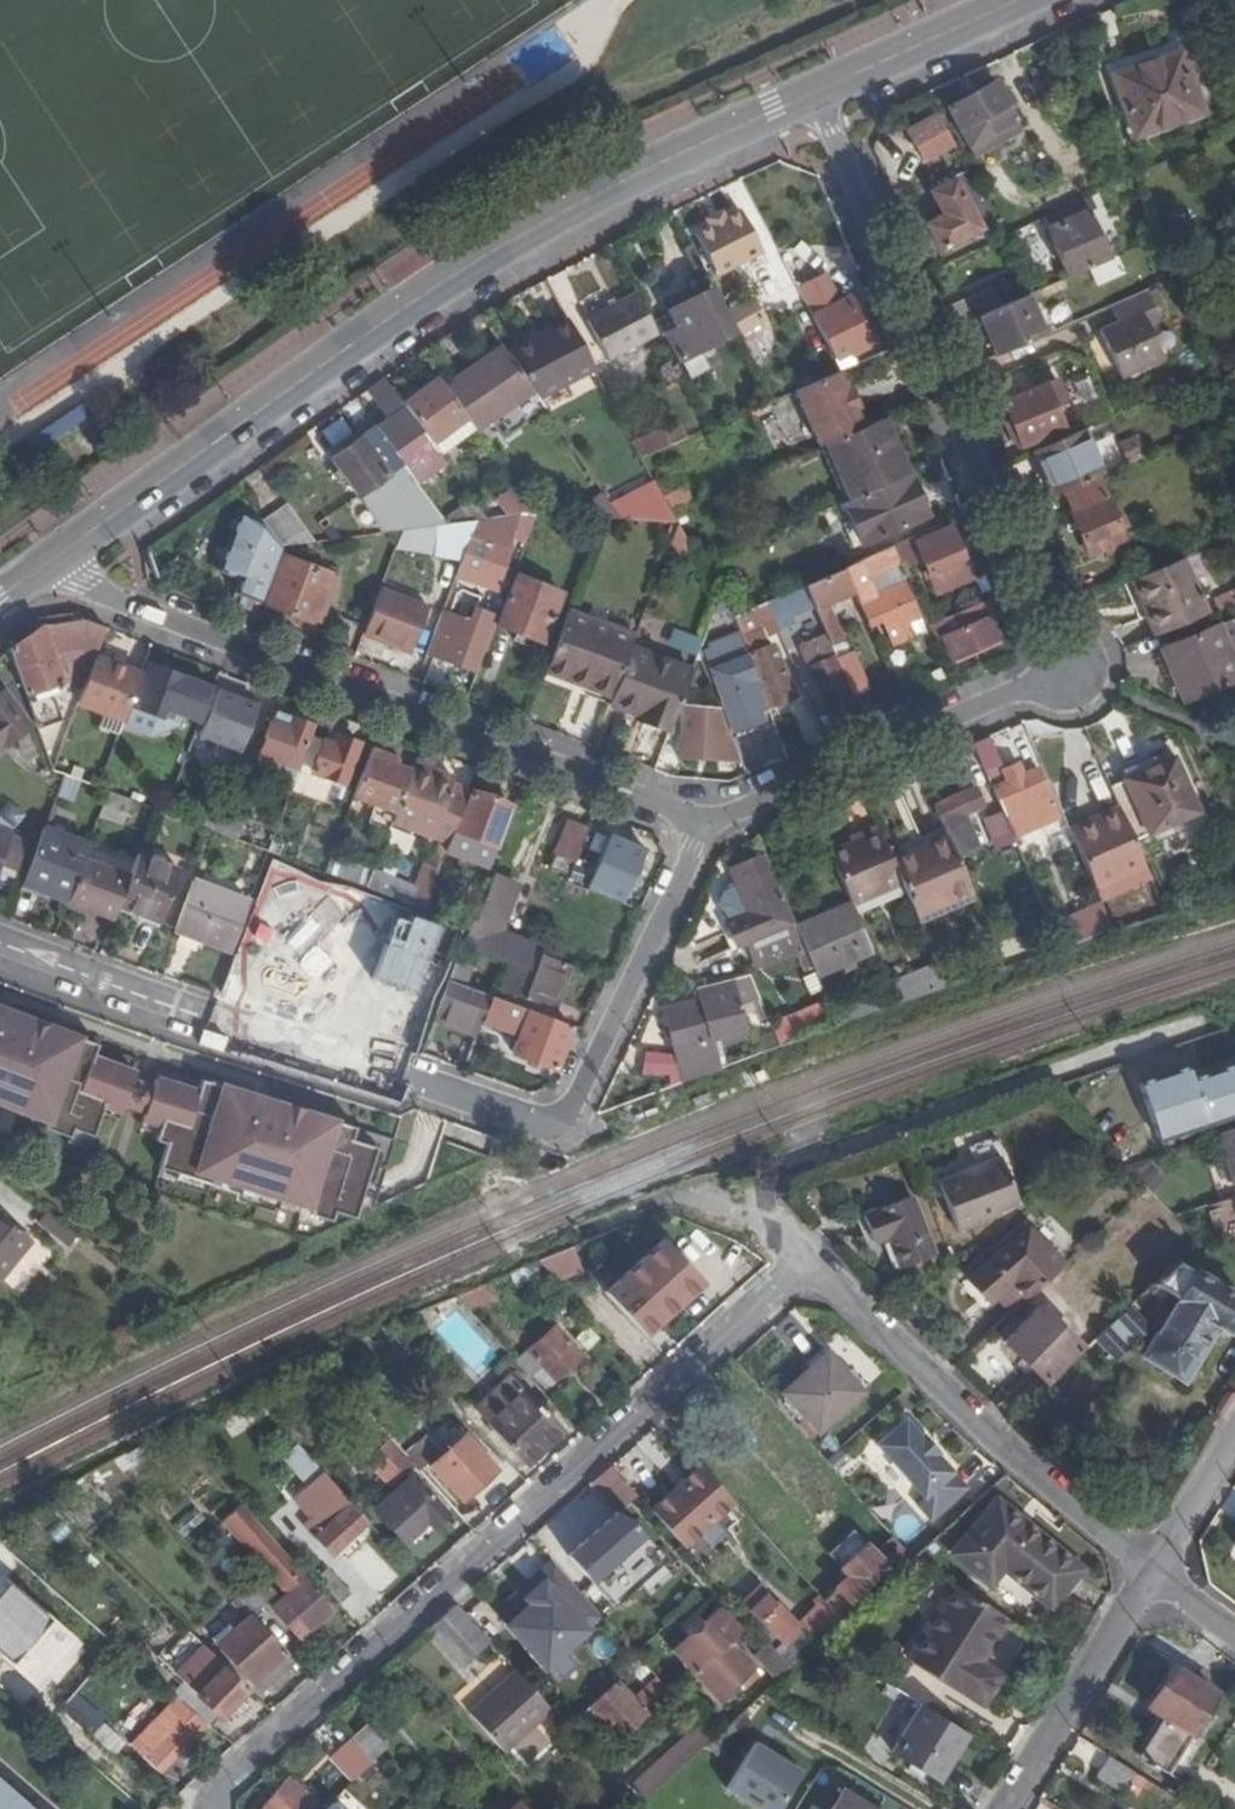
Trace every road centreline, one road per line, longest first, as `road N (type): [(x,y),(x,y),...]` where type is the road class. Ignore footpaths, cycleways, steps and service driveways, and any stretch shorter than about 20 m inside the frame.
road 1 (residential): [(811,90),(1068,670),(702,821)]
road 2 (residential): [(702,821),(696,847),(570,1107),(541,1120),(0,937)]
road 3 (secondary): [(811,90),(532,231),(423,297),(65,554)]
road 4 (residential): [(810,1258),(239,1768),(210,1808)]
road 5 (residential): [(702,821),(134,606),(65,554)]
road 6 (residential): [(810,1258),(964,1409),(1153,1569)]
road 7 (residential): [(1005,1808),(1153,1569)]
road 8 (secondary): [(1016,0),(811,90)]
road 9 (residential): [(1234,1439),(1153,1569)]

